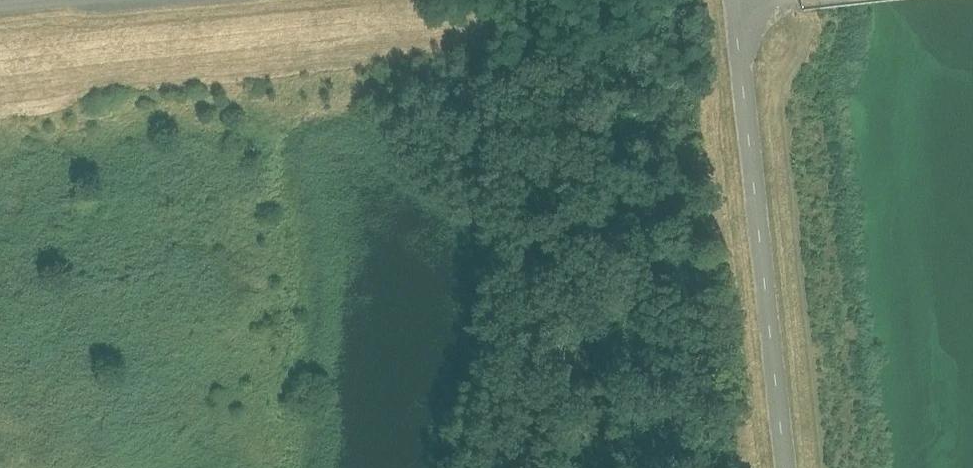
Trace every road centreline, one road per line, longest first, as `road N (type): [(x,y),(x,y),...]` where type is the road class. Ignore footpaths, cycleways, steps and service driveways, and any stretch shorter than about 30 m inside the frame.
road 1 (unclassified): [(786,467),(734,0)]

